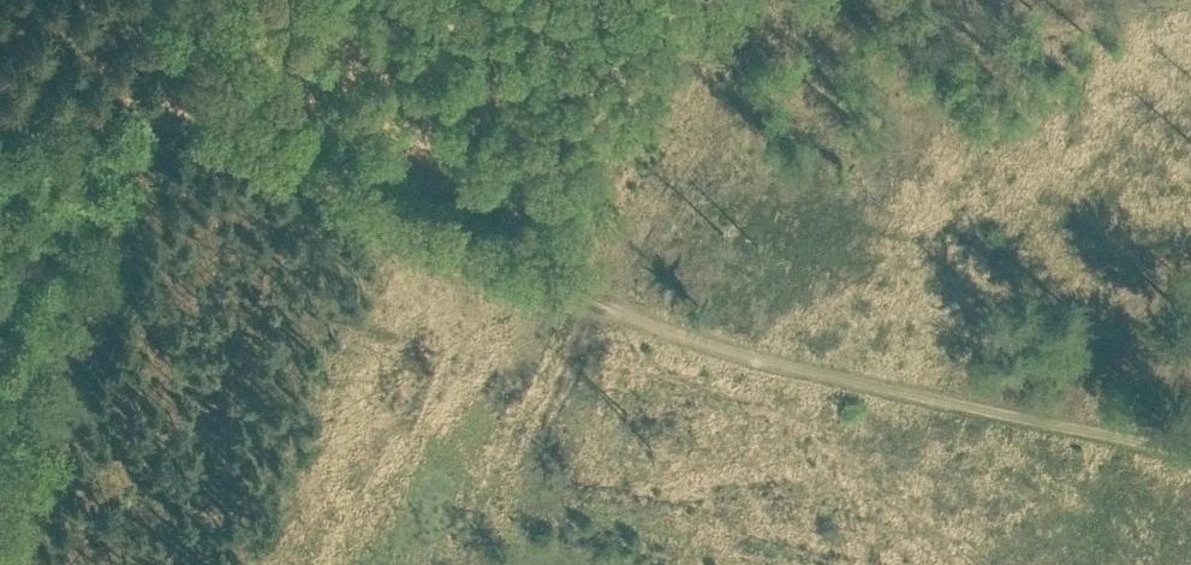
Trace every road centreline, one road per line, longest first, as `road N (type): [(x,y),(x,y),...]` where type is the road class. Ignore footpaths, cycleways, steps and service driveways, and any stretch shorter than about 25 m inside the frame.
road 1 (track): [(1190,450),(767,358),(667,327),(193,126),(161,100),(0,113)]
road 2 (track): [(197,0),(2,564)]

